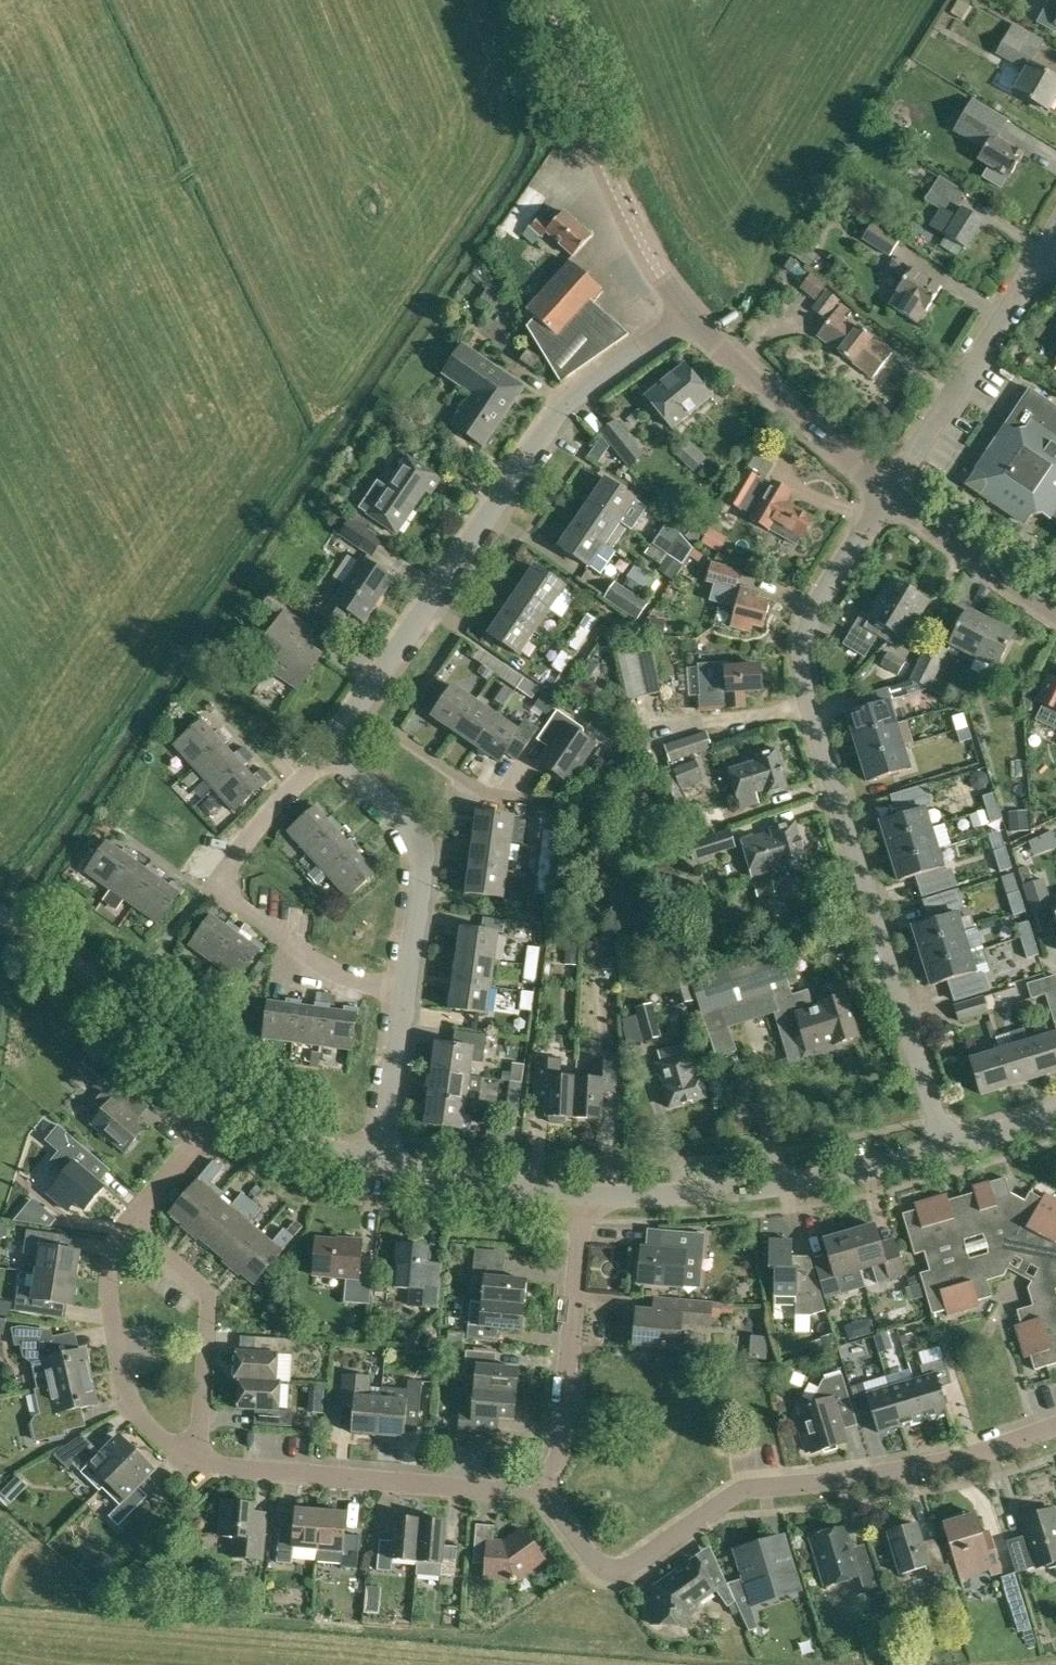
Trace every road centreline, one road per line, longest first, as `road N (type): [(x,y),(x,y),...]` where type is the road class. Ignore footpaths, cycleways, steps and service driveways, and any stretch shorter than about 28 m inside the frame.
road 1 (residential): [(947,1147),(807,708),(800,655),(811,616),(890,490)]
road 2 (residential): [(540,1485),(589,1556),(621,1571),(743,1490),(911,1469),(1055,1427)]
road 3 (residential): [(334,746),(559,407),(689,311)]
road 4 (residential): [(406,990),(338,976),(214,889),(276,804),(334,746)]
road 5 (residential): [(947,1147),(755,1188),(583,1194)]
road 6 (residential): [(197,1461),(507,1492),(540,1485)]
road 7 (tertiary): [(689,311),(640,230),(541,0)]
road 8 (residential): [(540,1485),(563,1444),(583,1194)]
road 9 (residential): [(233,1098),(80,970),(0,916)]
road 10 (residential): [(890,490),(1050,244)]
road 11 (residential): [(406,990),(422,855),(409,829),(334,746)]
road 12 (residential): [(197,1461),(209,1290),(129,1225)]
road 13 (residential): [(129,1225),(114,1252),(109,1290),(127,1392),(141,1419),(197,1461)]
road 14 (tertiary): [(890,490),(689,311)]
road 15 (tertiary): [(1055,611),(890,490)]
road 16 (residential): [(583,1194),(382,1162)]
road 17 (residential): [(382,1162),(406,990)]
road 18 (residential): [(233,1098),(129,1225)]
road 19 (residential): [(382,1162),(286,1129),(233,1098)]

